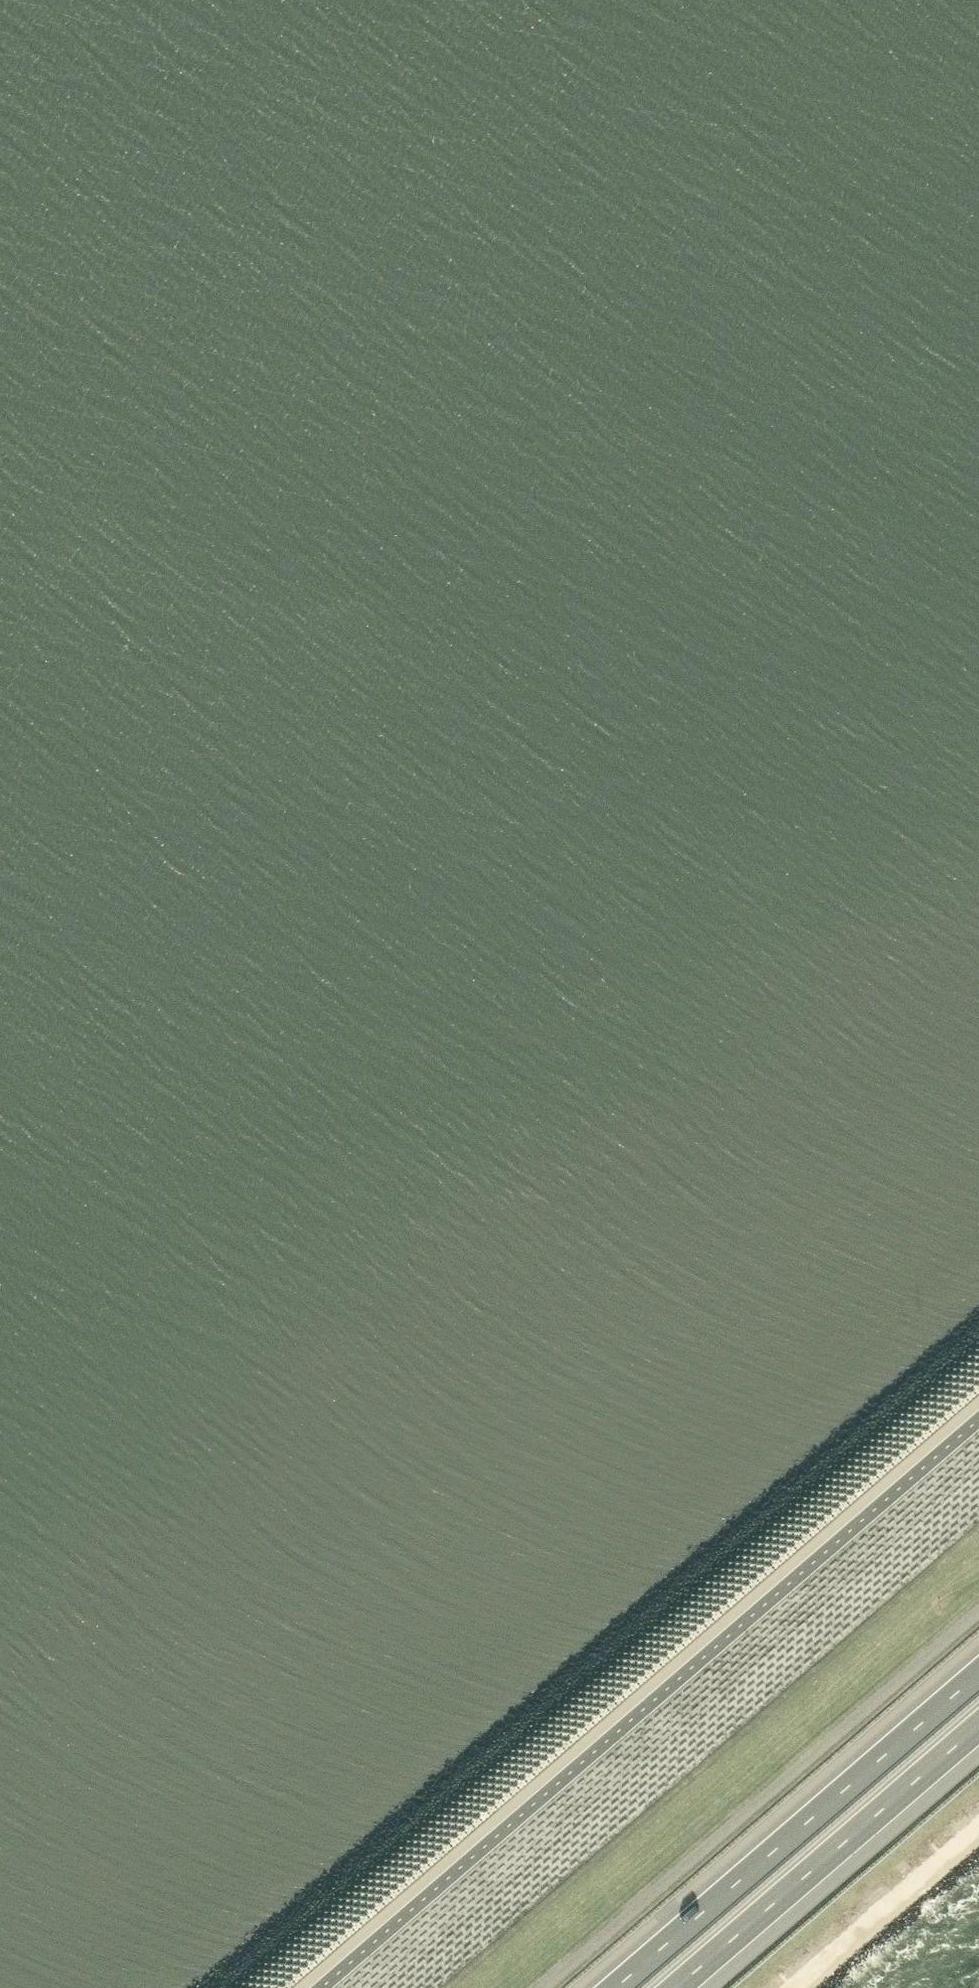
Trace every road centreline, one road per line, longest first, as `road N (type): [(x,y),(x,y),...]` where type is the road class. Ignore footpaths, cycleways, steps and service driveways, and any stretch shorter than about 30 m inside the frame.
road 1 (motorway): [(978,1667),(609,1987)]
road 2 (motorway): [(668,1987),(978,1720)]

